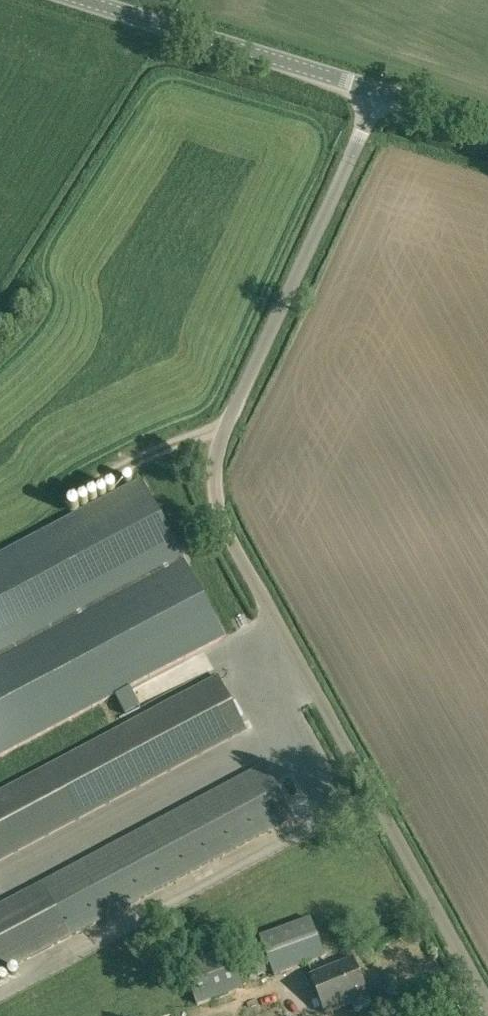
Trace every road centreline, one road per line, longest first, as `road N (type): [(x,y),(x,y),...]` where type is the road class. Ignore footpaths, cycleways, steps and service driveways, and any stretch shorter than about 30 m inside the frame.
road 1 (unclassified): [(487,999),(228,529),(221,493),(221,450),(233,413),(382,92)]
road 2 (tertiary): [(382,92),(81,0)]

